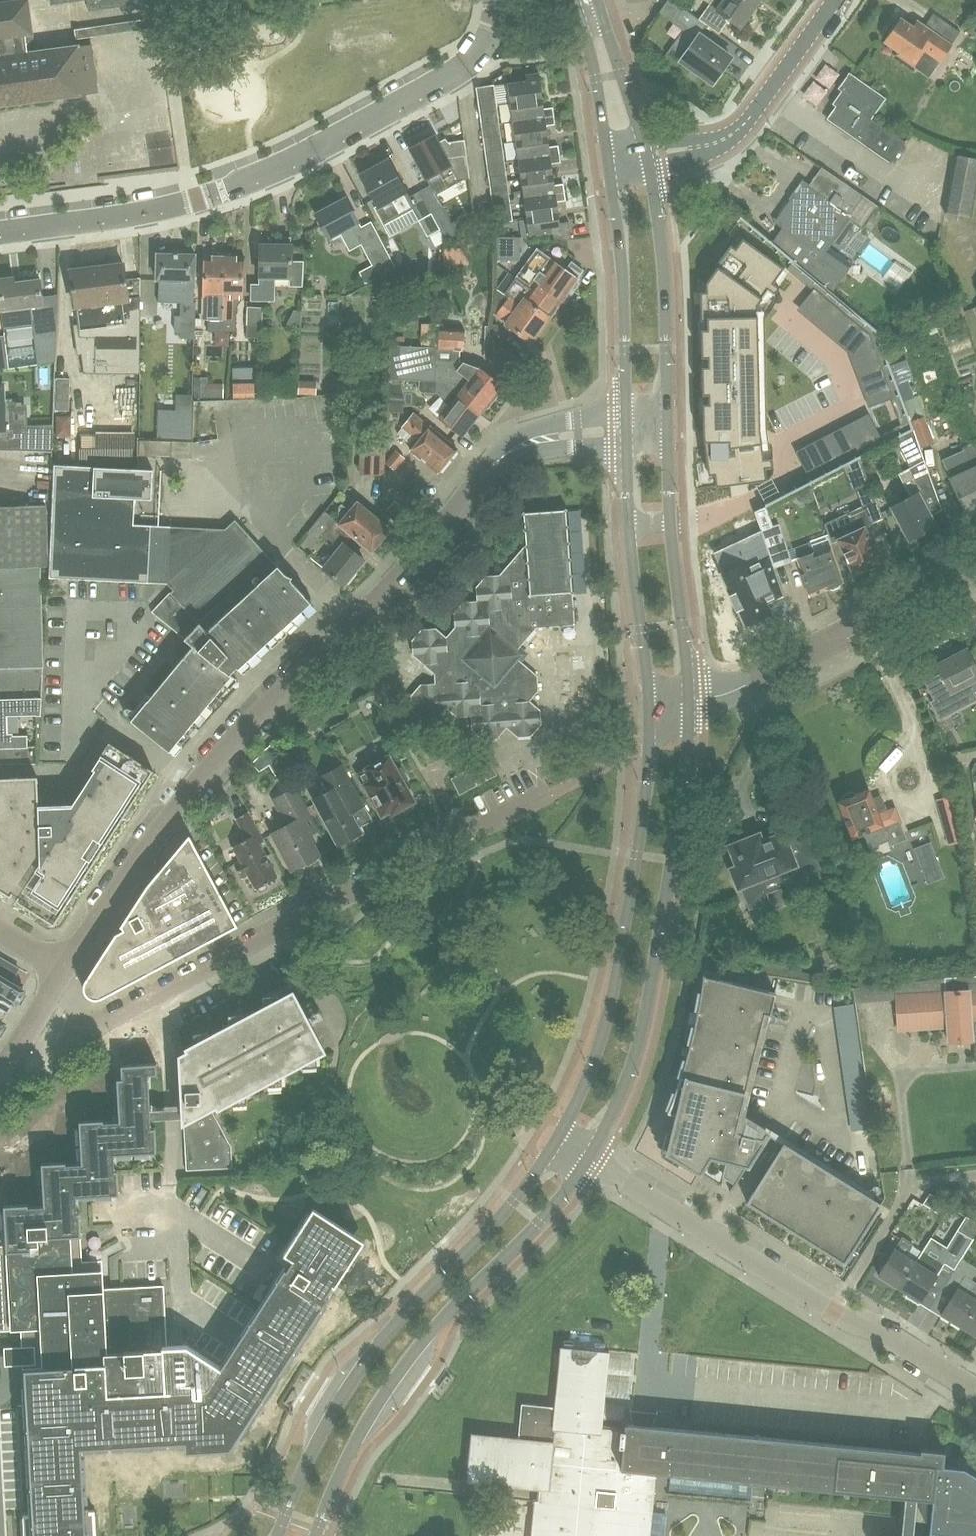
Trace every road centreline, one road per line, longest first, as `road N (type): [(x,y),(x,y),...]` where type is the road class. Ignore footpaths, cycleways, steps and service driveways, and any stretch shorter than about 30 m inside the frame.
road 1 (tertiary): [(65,969),(196,782),(420,556),(497,462)]
road 2 (residential): [(35,1022),(67,1033),(95,1027),(466,828),(551,793)]
road 3 (residential): [(0,230),(189,197),(333,142),(464,68),(492,32),(498,0)]
road 4 (secondary): [(559,1141),(348,1384),(279,1535)]
road 5 (secondary): [(590,1160),(643,1025),(684,787),(688,692)]
road 6 (secondary): [(316,1535),(357,1440),(420,1346),(590,1160)]
road 7 (residential): [(975,1392),(590,1160)]
road 8 (secondary): [(649,747),(608,1020),(559,1141)]
road 9 (residential): [(688,692),(741,686),(975,564)]
road 10 (secondary): [(646,156),(709,147),(735,132),(830,0)]
road 11 (secondary): [(667,403),(665,289),(646,156)]
road 12 (secondary): [(688,692),(668,445)]
road 13 (secondary): [(626,445),(648,689)]
road 14 (secondary): [(610,162),(626,405)]
road 15 (secondary): [(646,156),(602,16)]
road 16 (tertiary): [(626,405),(534,430),(497,462)]
road 17 (secondary): [(584,21),(610,162)]
road 18 (tertiary): [(497,462),(626,445)]

